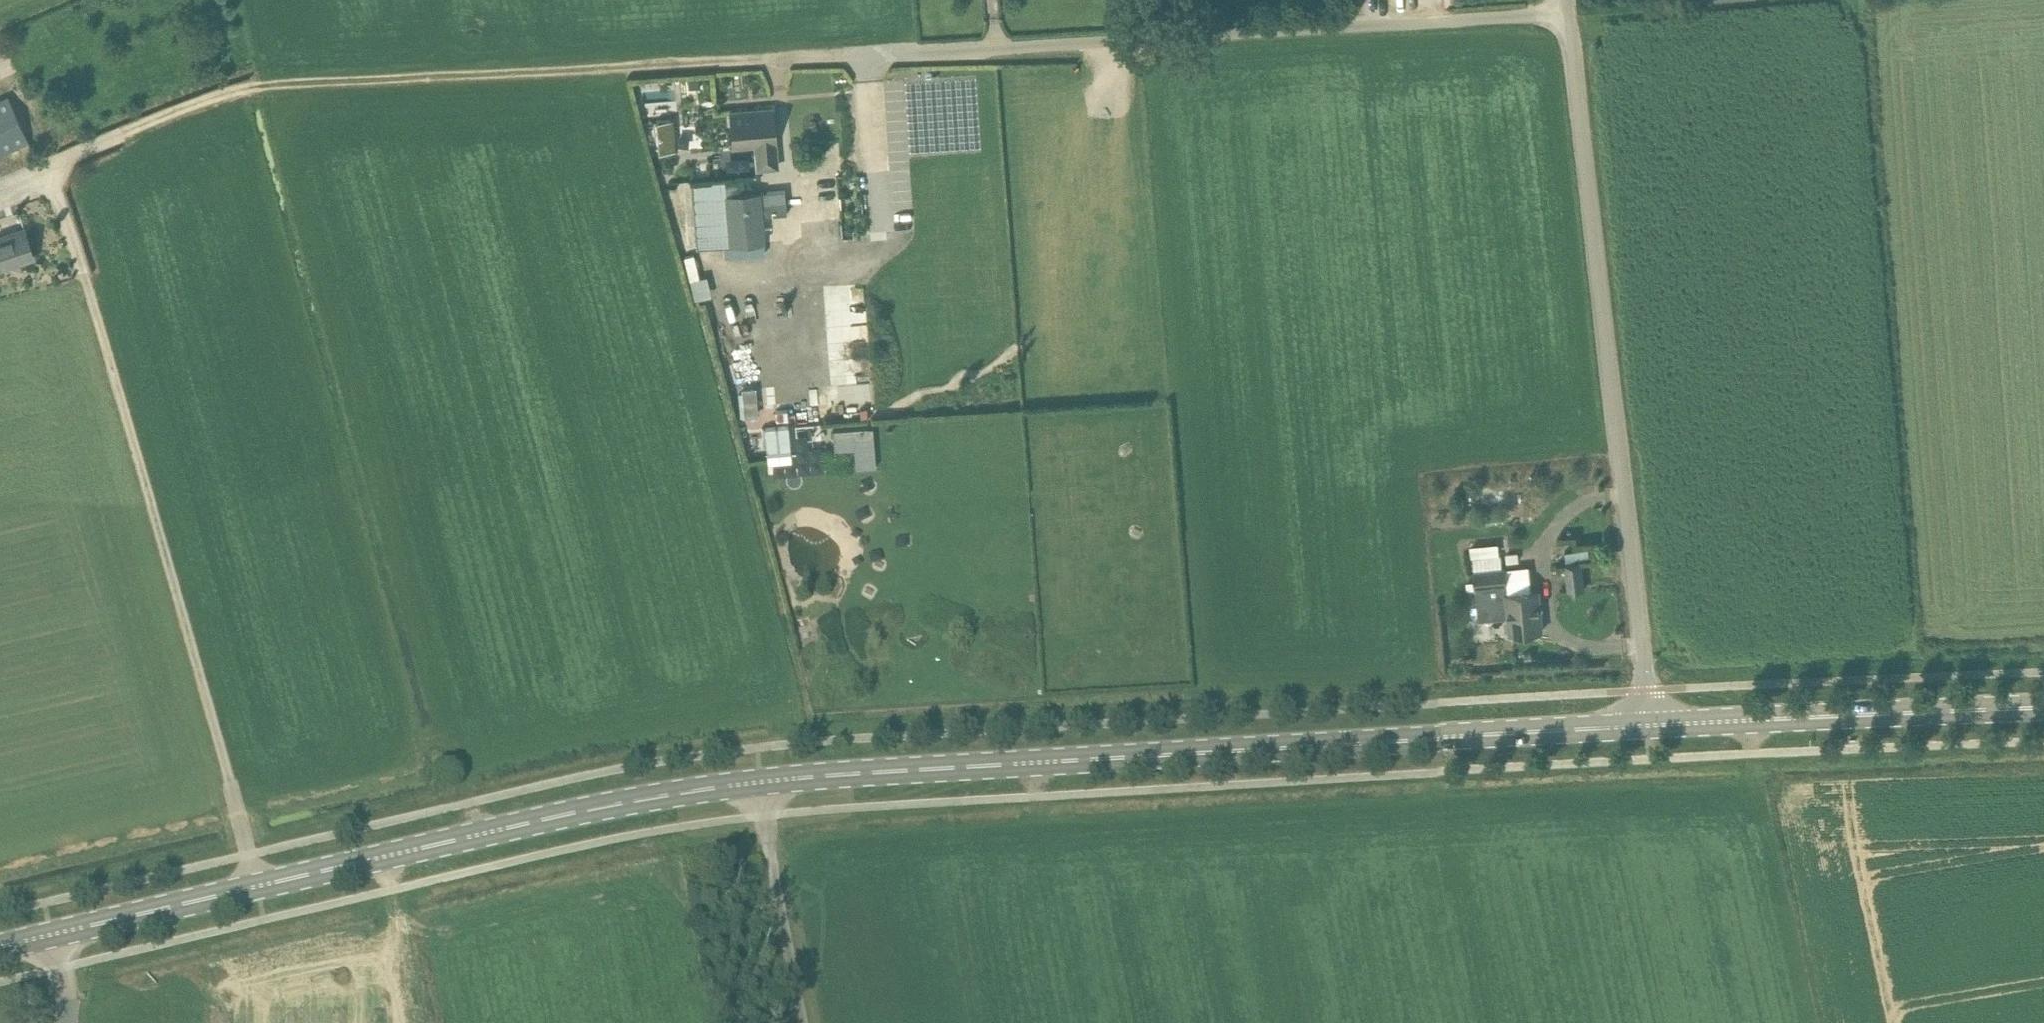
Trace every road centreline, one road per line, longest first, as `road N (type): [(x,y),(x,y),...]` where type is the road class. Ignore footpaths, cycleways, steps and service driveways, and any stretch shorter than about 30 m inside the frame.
road 1 (primary): [(1652,726),(718,787),(565,814),(0,947)]
road 2 (unclassified): [(1652,726),(1572,0)]
road 3 (primary): [(2043,708),(1652,726)]

